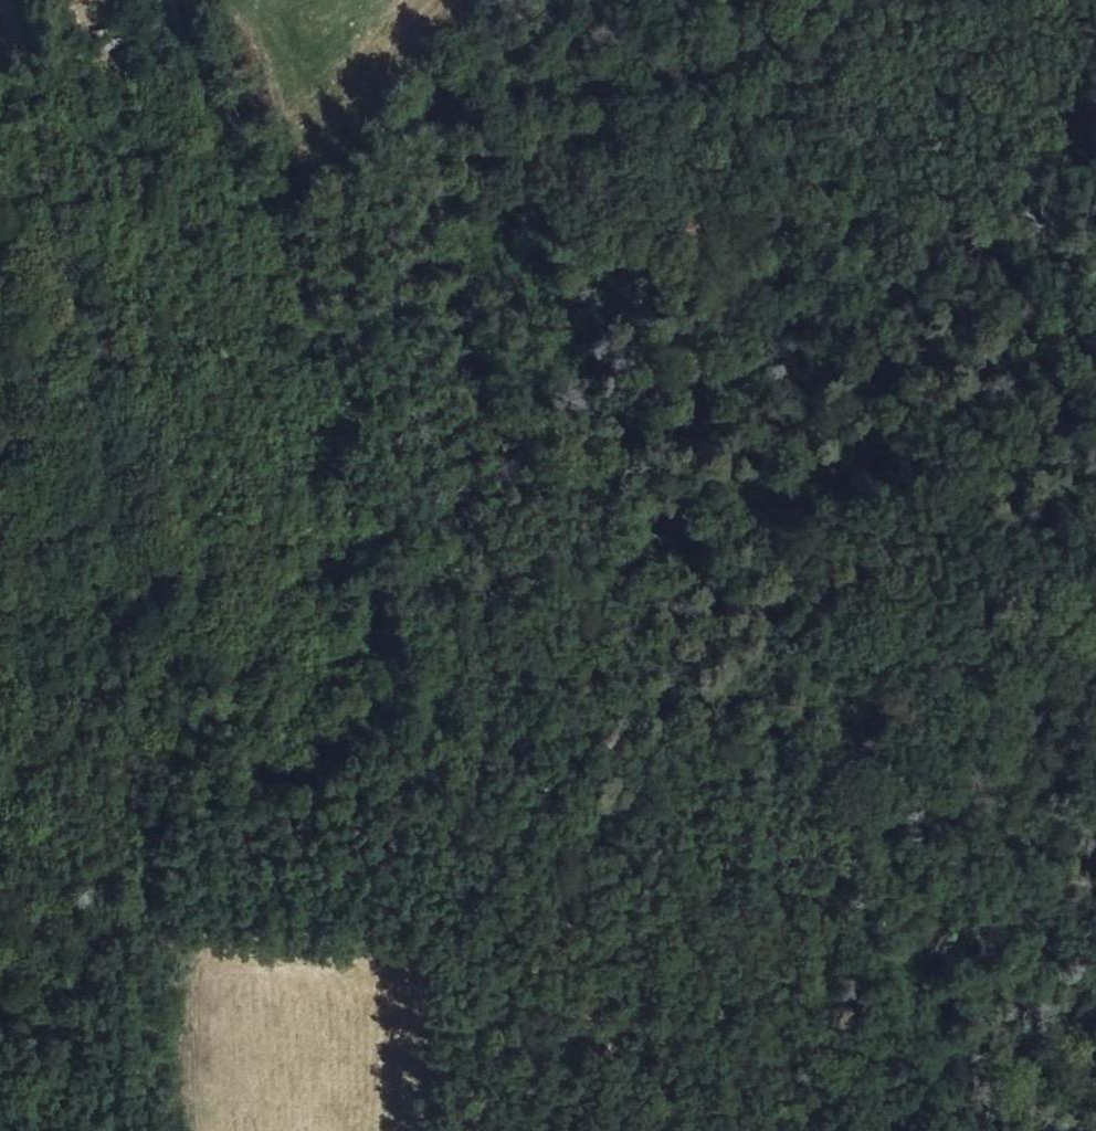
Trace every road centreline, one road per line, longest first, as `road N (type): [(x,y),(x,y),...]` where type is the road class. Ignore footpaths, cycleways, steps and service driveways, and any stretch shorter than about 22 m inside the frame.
road 1 (track): [(630,1130),(571,1008),(498,808),(395,439),(324,298),(252,206),(160,0)]

